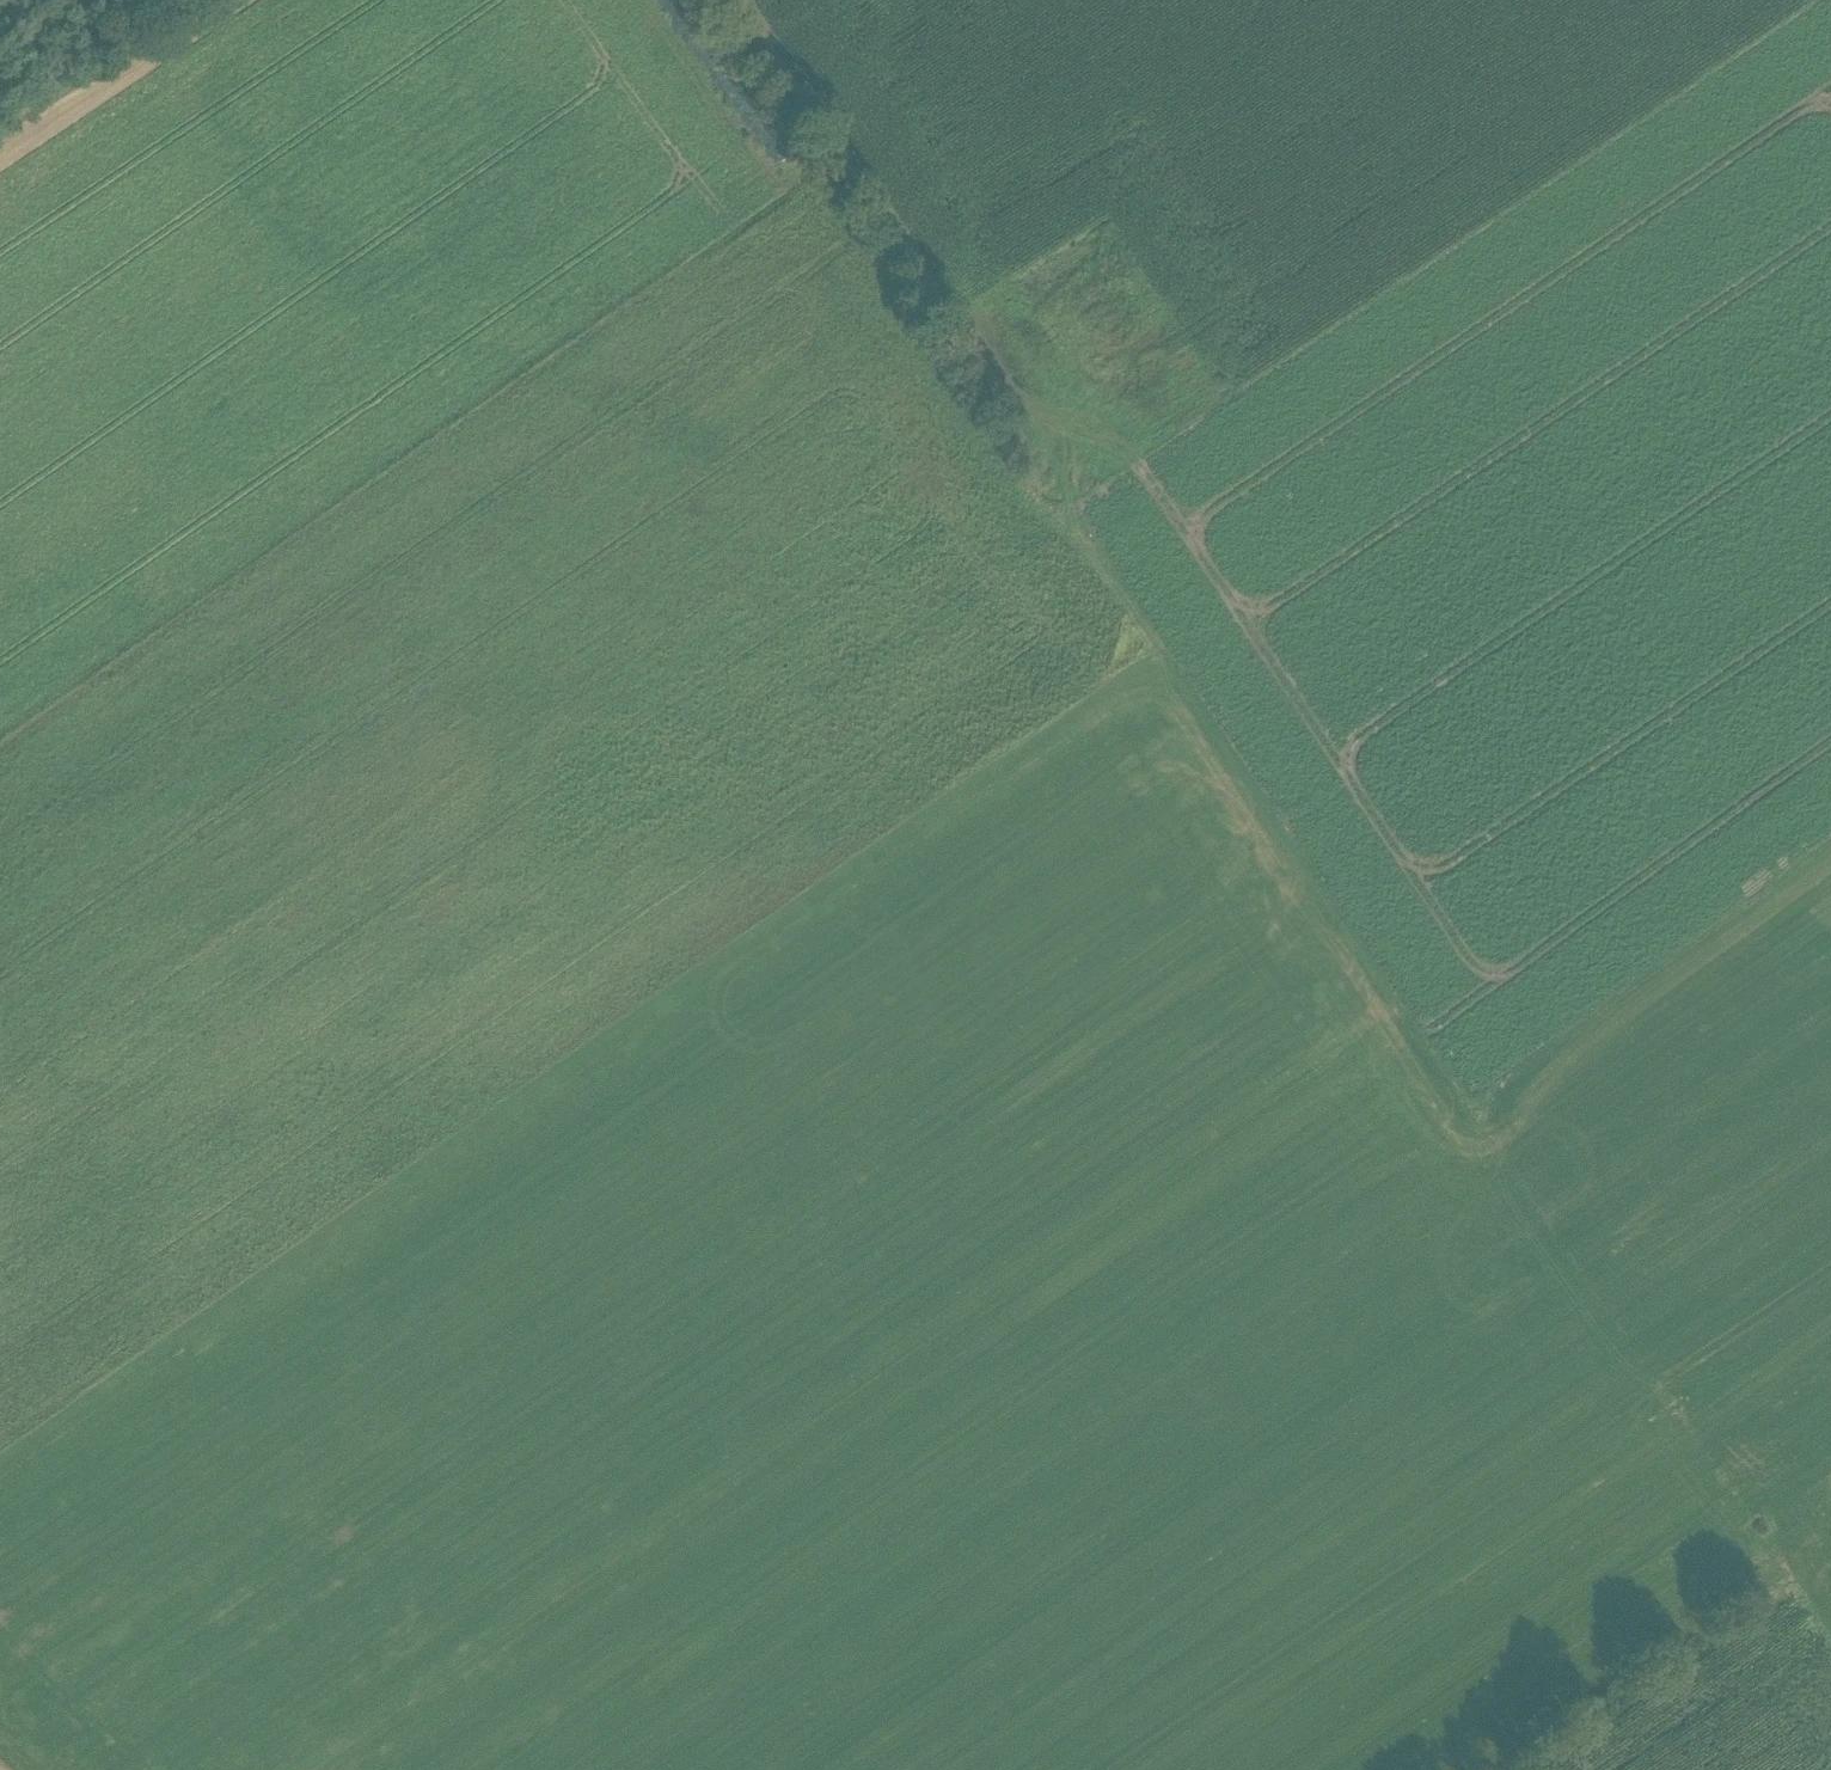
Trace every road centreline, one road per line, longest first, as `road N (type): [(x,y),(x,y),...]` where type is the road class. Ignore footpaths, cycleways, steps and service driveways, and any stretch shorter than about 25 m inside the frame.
road 1 (track): [(0,150),(228,0)]

